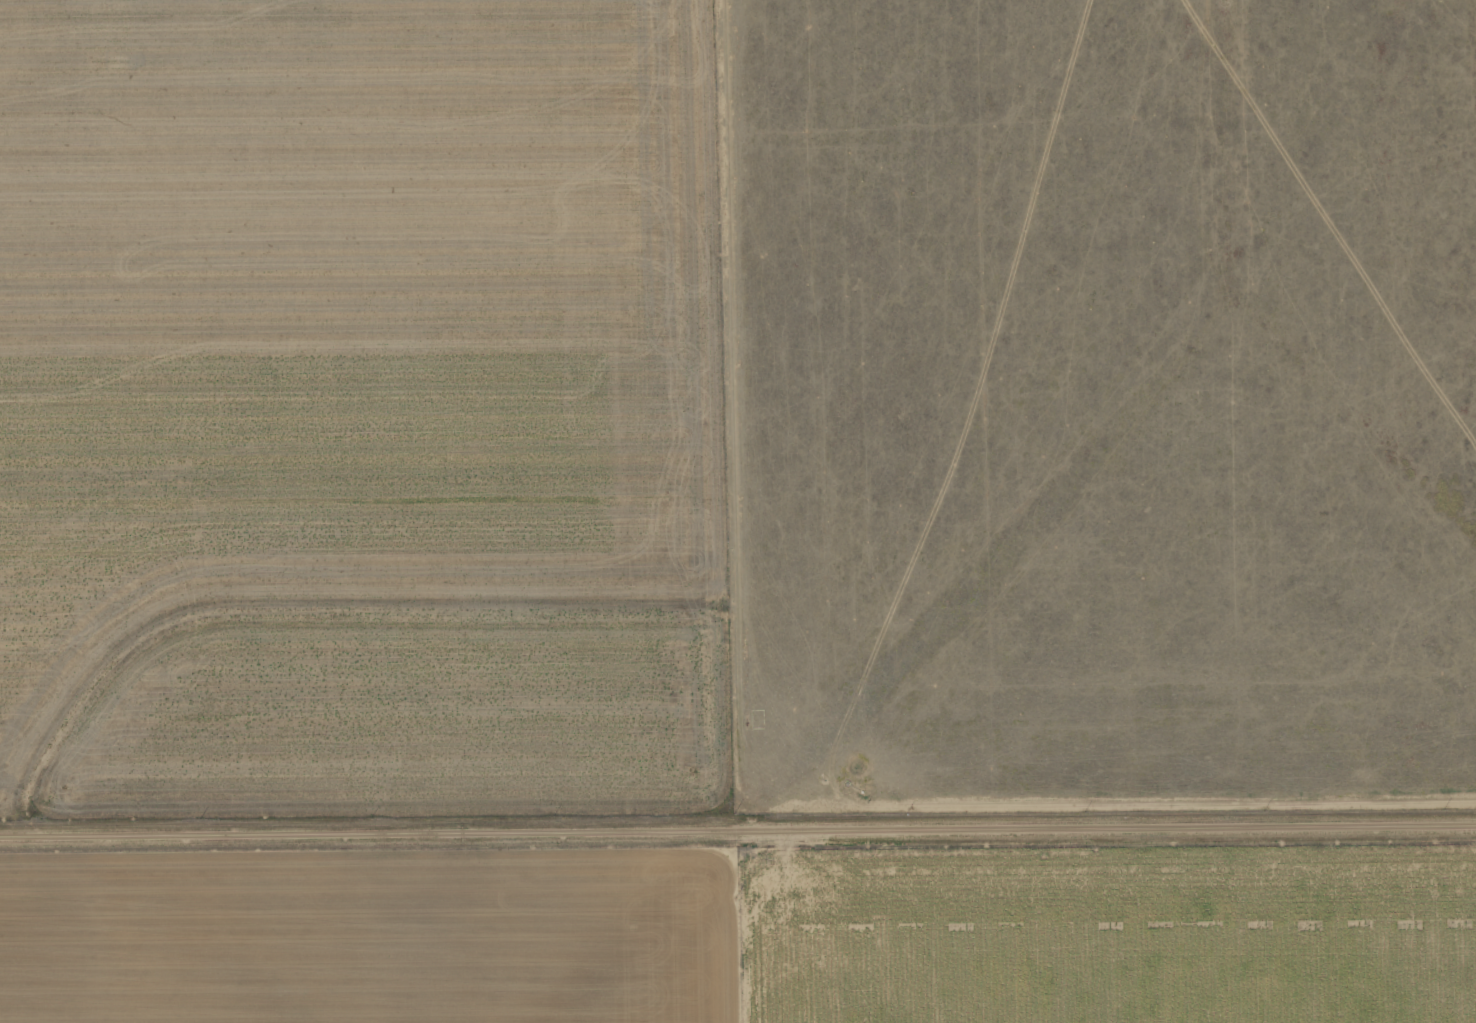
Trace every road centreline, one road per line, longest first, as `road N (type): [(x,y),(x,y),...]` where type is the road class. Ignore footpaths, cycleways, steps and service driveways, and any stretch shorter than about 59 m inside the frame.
road 1 (residential): [(0,834),(1475,823)]

